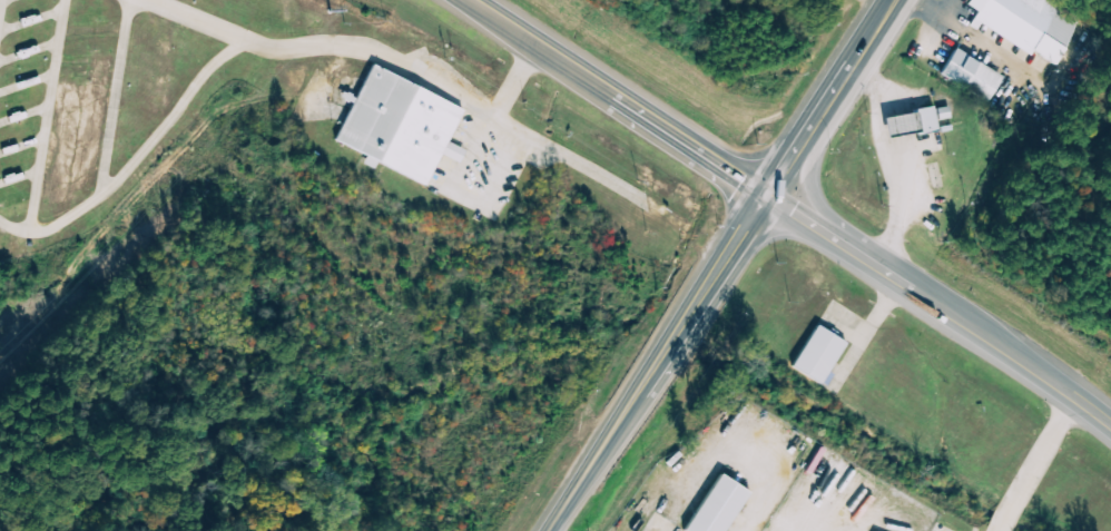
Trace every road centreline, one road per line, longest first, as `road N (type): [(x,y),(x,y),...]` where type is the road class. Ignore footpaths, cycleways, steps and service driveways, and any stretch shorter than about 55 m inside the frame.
road 1 (primary): [(1110,419),(1022,353),(471,0)]
road 2 (primary): [(550,530),(898,0)]

